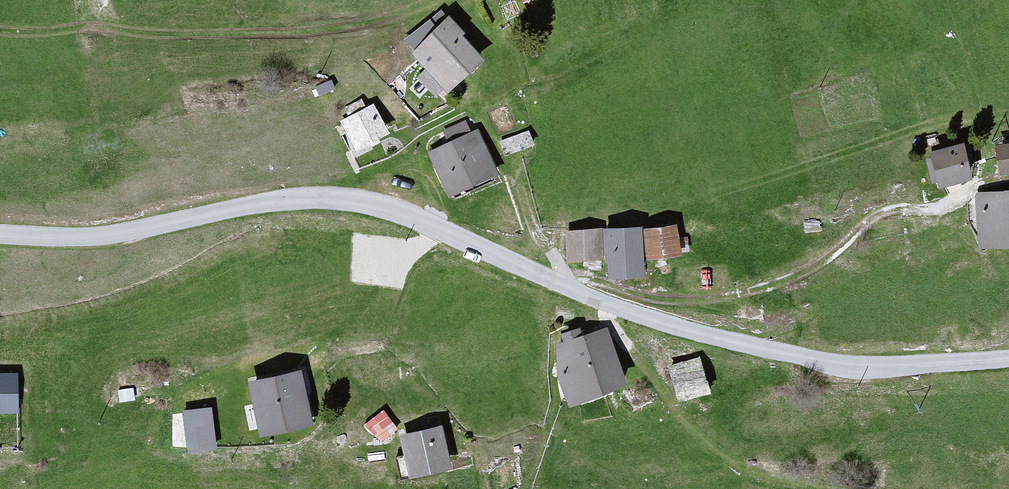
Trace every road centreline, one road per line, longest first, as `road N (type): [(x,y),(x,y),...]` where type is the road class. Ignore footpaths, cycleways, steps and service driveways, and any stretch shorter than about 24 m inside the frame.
road 1 (unclassified): [(1008,362),(895,370),(785,360),(572,288),(366,201),(323,197),(112,234),(0,234)]
road 2 (track): [(572,288),(604,283),(688,302),(749,293),(797,273),(894,212),(1008,189)]

